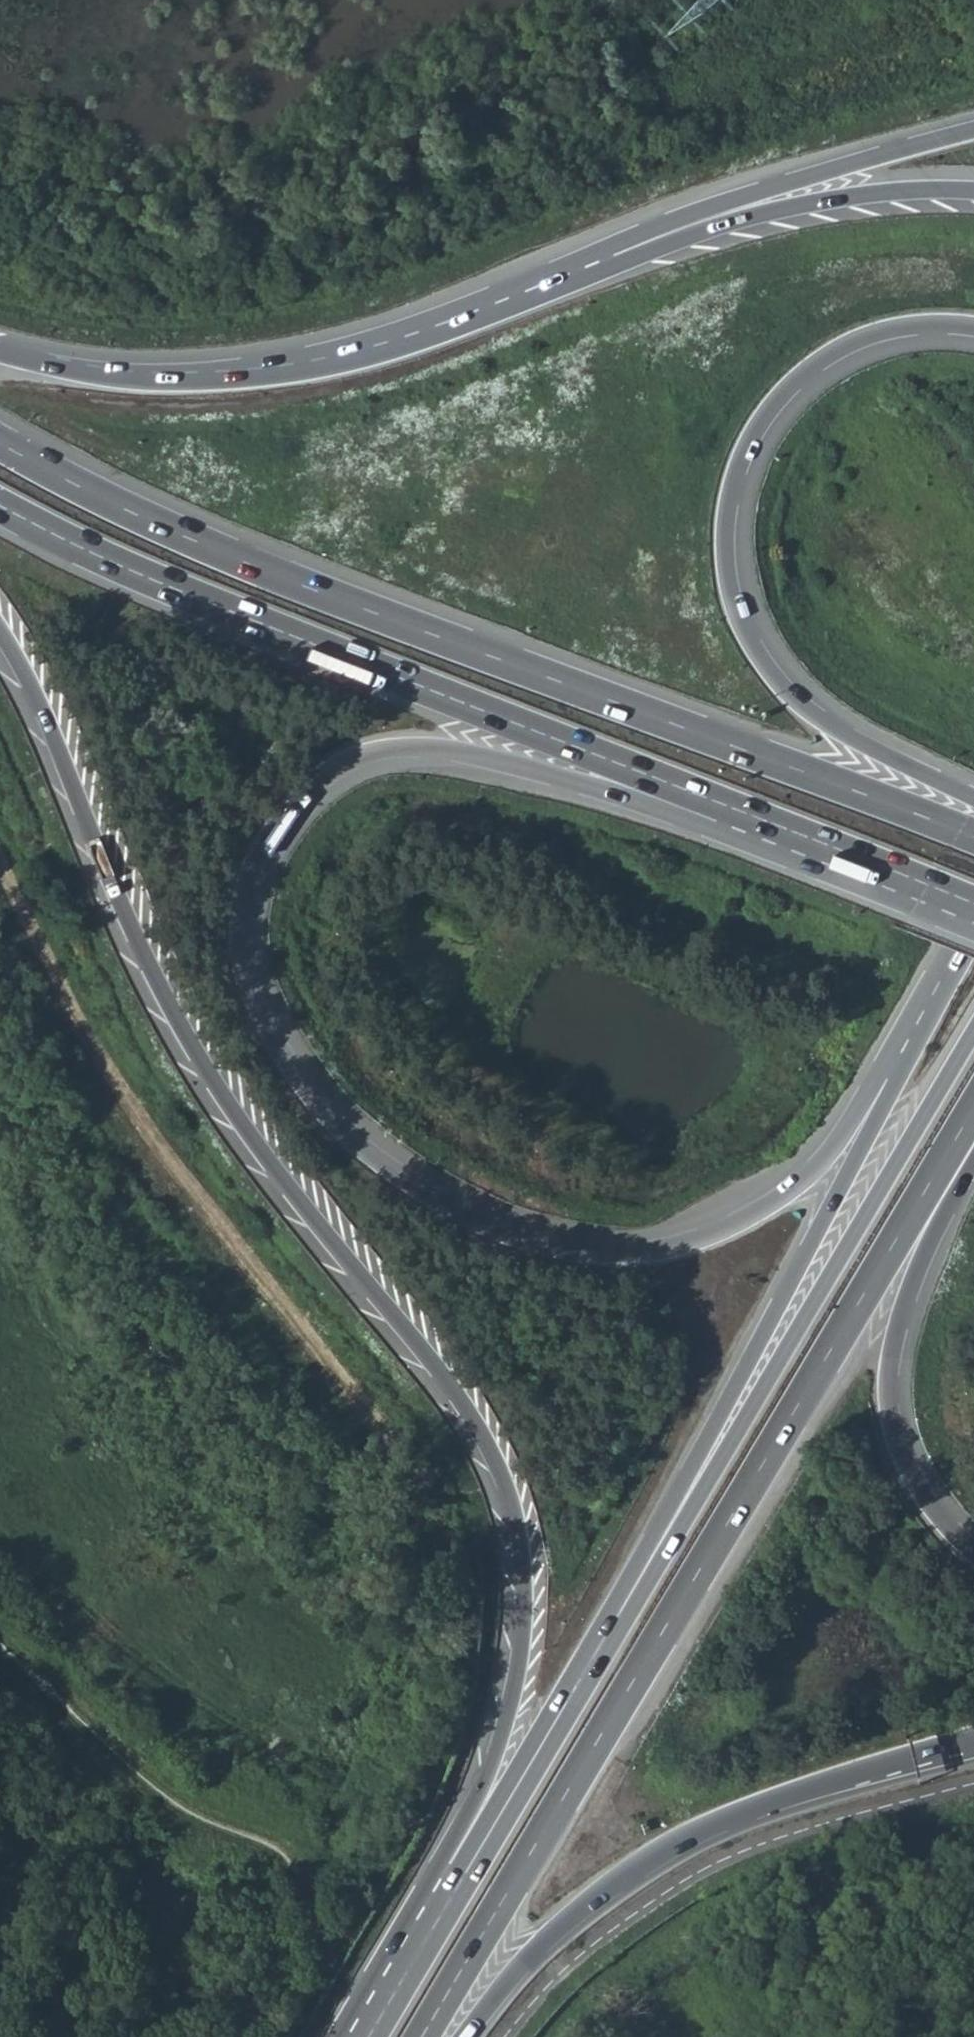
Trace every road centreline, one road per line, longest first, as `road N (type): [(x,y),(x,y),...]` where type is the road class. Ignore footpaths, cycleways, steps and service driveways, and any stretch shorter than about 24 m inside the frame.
road 1 (trunk): [(900,1069),(871,1088),(801,1181),(730,1227),(685,1244),(582,1251),(528,1240),(476,1218),(373,1157),(287,1061),(250,987),(241,922),(259,854),(316,784),(370,752),(433,747),(479,755),(695,822),(743,813)]
road 2 (trunk): [(0,631),(62,754),(159,989),(238,1121),(461,1400),(513,1504),(522,1548),(521,1633),(499,1735),(453,1843),(451,1903)]
road 3 (trunk): [(423,2036),(973,1109)]
road 4 (trunk): [(973,836),(241,562),(0,444)]
road 5 (trunk): [(0,506),(118,566),(743,813)]
road 6 (trunk): [(973,798),(837,725),(771,673),(734,610),(724,545),(746,448),(789,387),(846,345),(883,331),(927,323),(973,327)]
road 7 (trunk): [(973,1033),(689,1518),(625,1603)]
road 8 (trunk): [(606,268),(320,368),(175,381),(86,373),(0,352)]
road 9 (trunk): [(464,2036),(548,1935),(657,1852),(735,1816),(973,1741)]
road 10 (trunk): [(900,1069),(625,1603)]
road 11 (trunk): [(973,1555),(915,1487),(890,1413),(912,1294),(973,1167)]
road 12 (trunk): [(973,129),(702,206),(612,243),(606,268)]
road 13 (trunk): [(973,190),(820,199),(714,226),(606,268)]
road 14 (trunk): [(625,1603),(451,1903)]
road 15 (trunk): [(743,813),(973,903)]
road 16 (track): [(283,2036),(318,1971),(299,1882)]
road 17 (trunk): [(451,1903),(370,2036)]
road 18 (trunk): [(973,945),(900,1069)]

